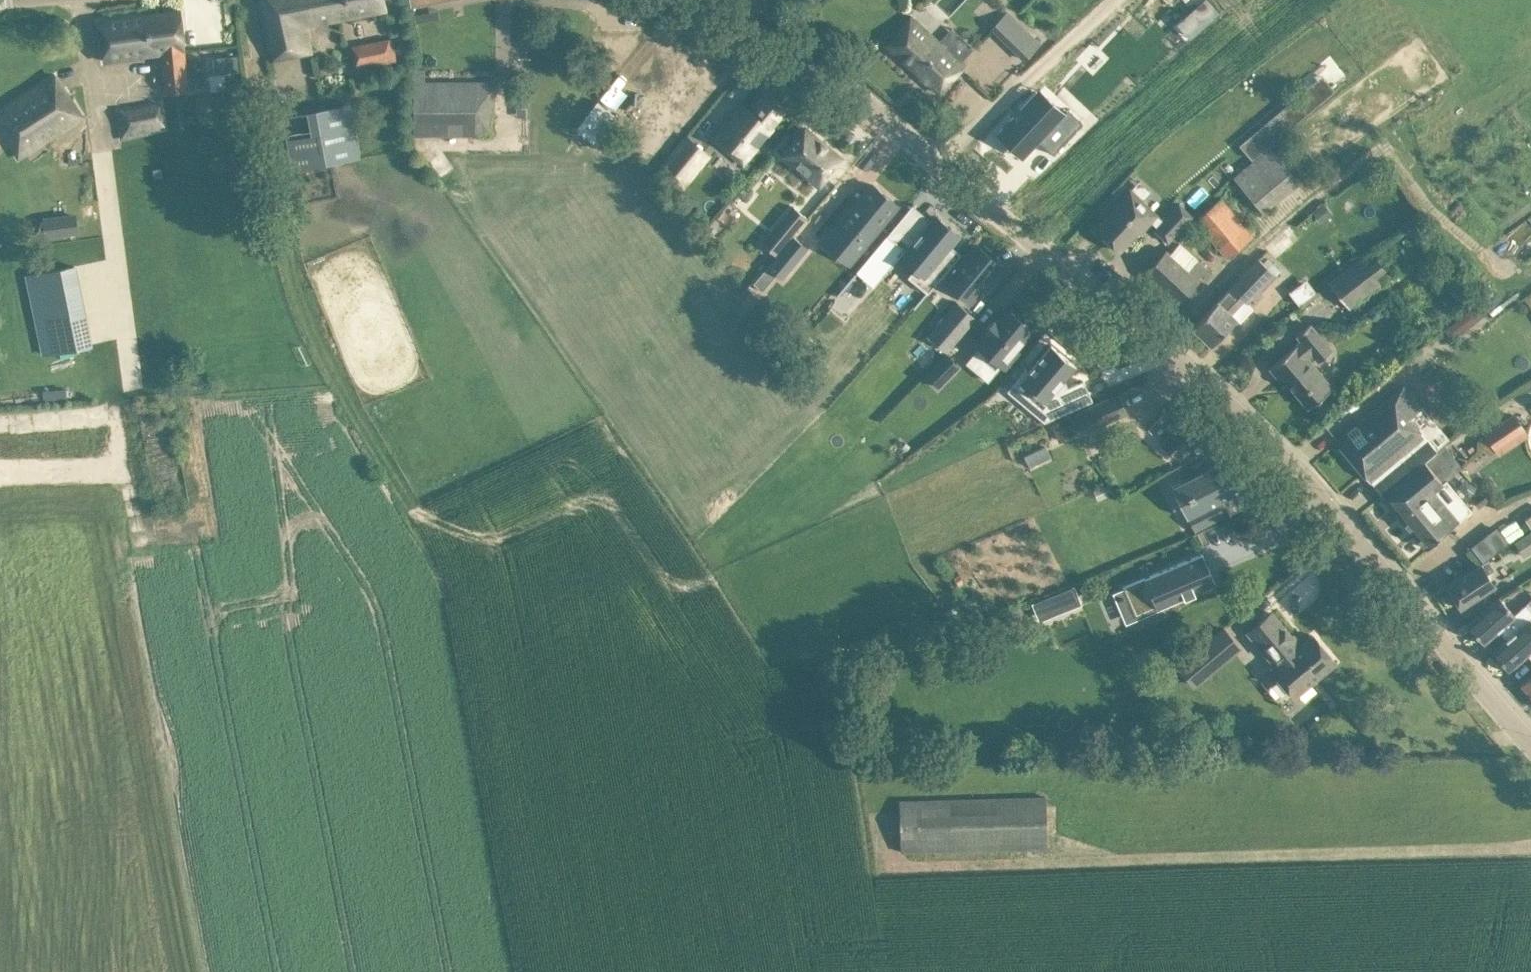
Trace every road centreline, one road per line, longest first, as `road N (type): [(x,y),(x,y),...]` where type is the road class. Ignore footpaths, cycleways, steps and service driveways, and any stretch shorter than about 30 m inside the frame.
road 1 (tertiary): [(1530,744),(1242,417),(933,162)]
road 2 (tertiary): [(933,162),(732,0)]
road 3 (unclassified): [(933,162),(1114,0)]

